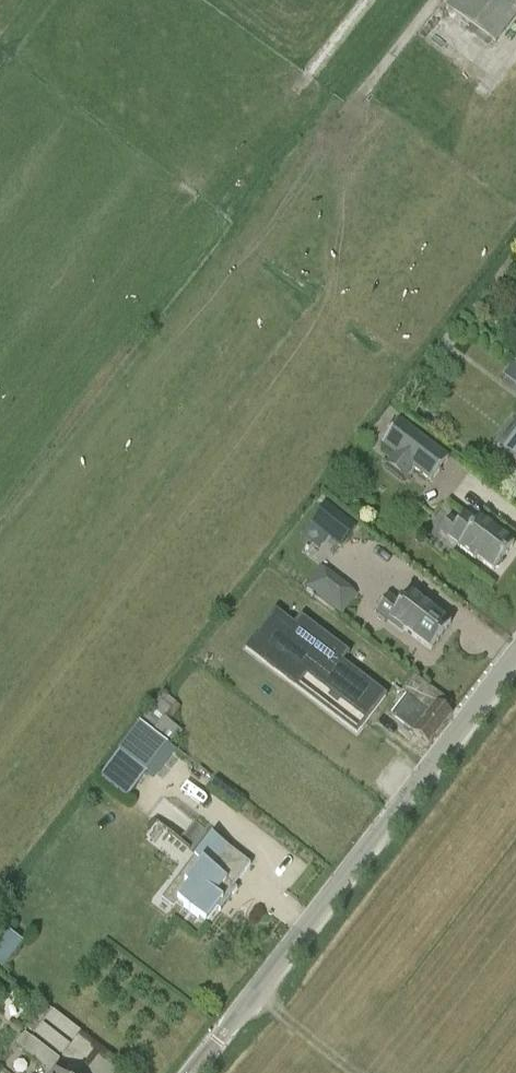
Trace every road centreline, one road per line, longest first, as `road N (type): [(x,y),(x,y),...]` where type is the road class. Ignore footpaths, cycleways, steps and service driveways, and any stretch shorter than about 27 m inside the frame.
road 1 (unclassified): [(194,1072),(515,657)]
road 2 (track): [(435,0),(351,108)]

